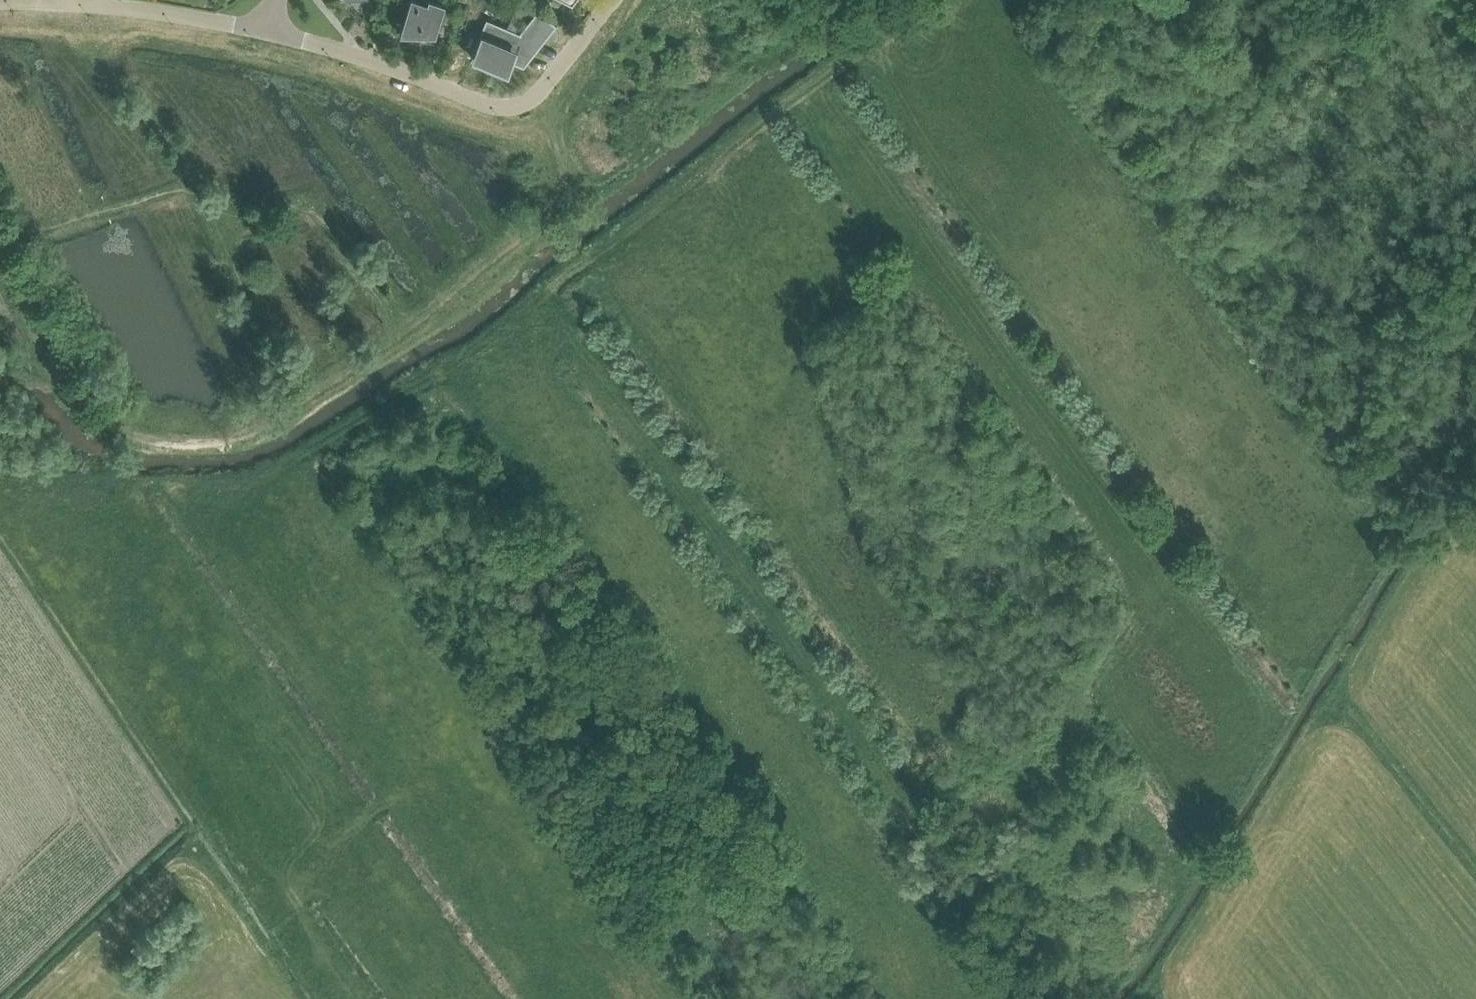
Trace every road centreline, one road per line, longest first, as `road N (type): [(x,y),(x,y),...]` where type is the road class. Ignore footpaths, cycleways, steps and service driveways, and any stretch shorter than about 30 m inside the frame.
road 1 (residential): [(271,33),(134,8),(0,0)]
road 2 (residential): [(518,105),(500,107),(378,61),(271,33)]
road 3 (residential): [(518,105),(545,86),(612,0)]

